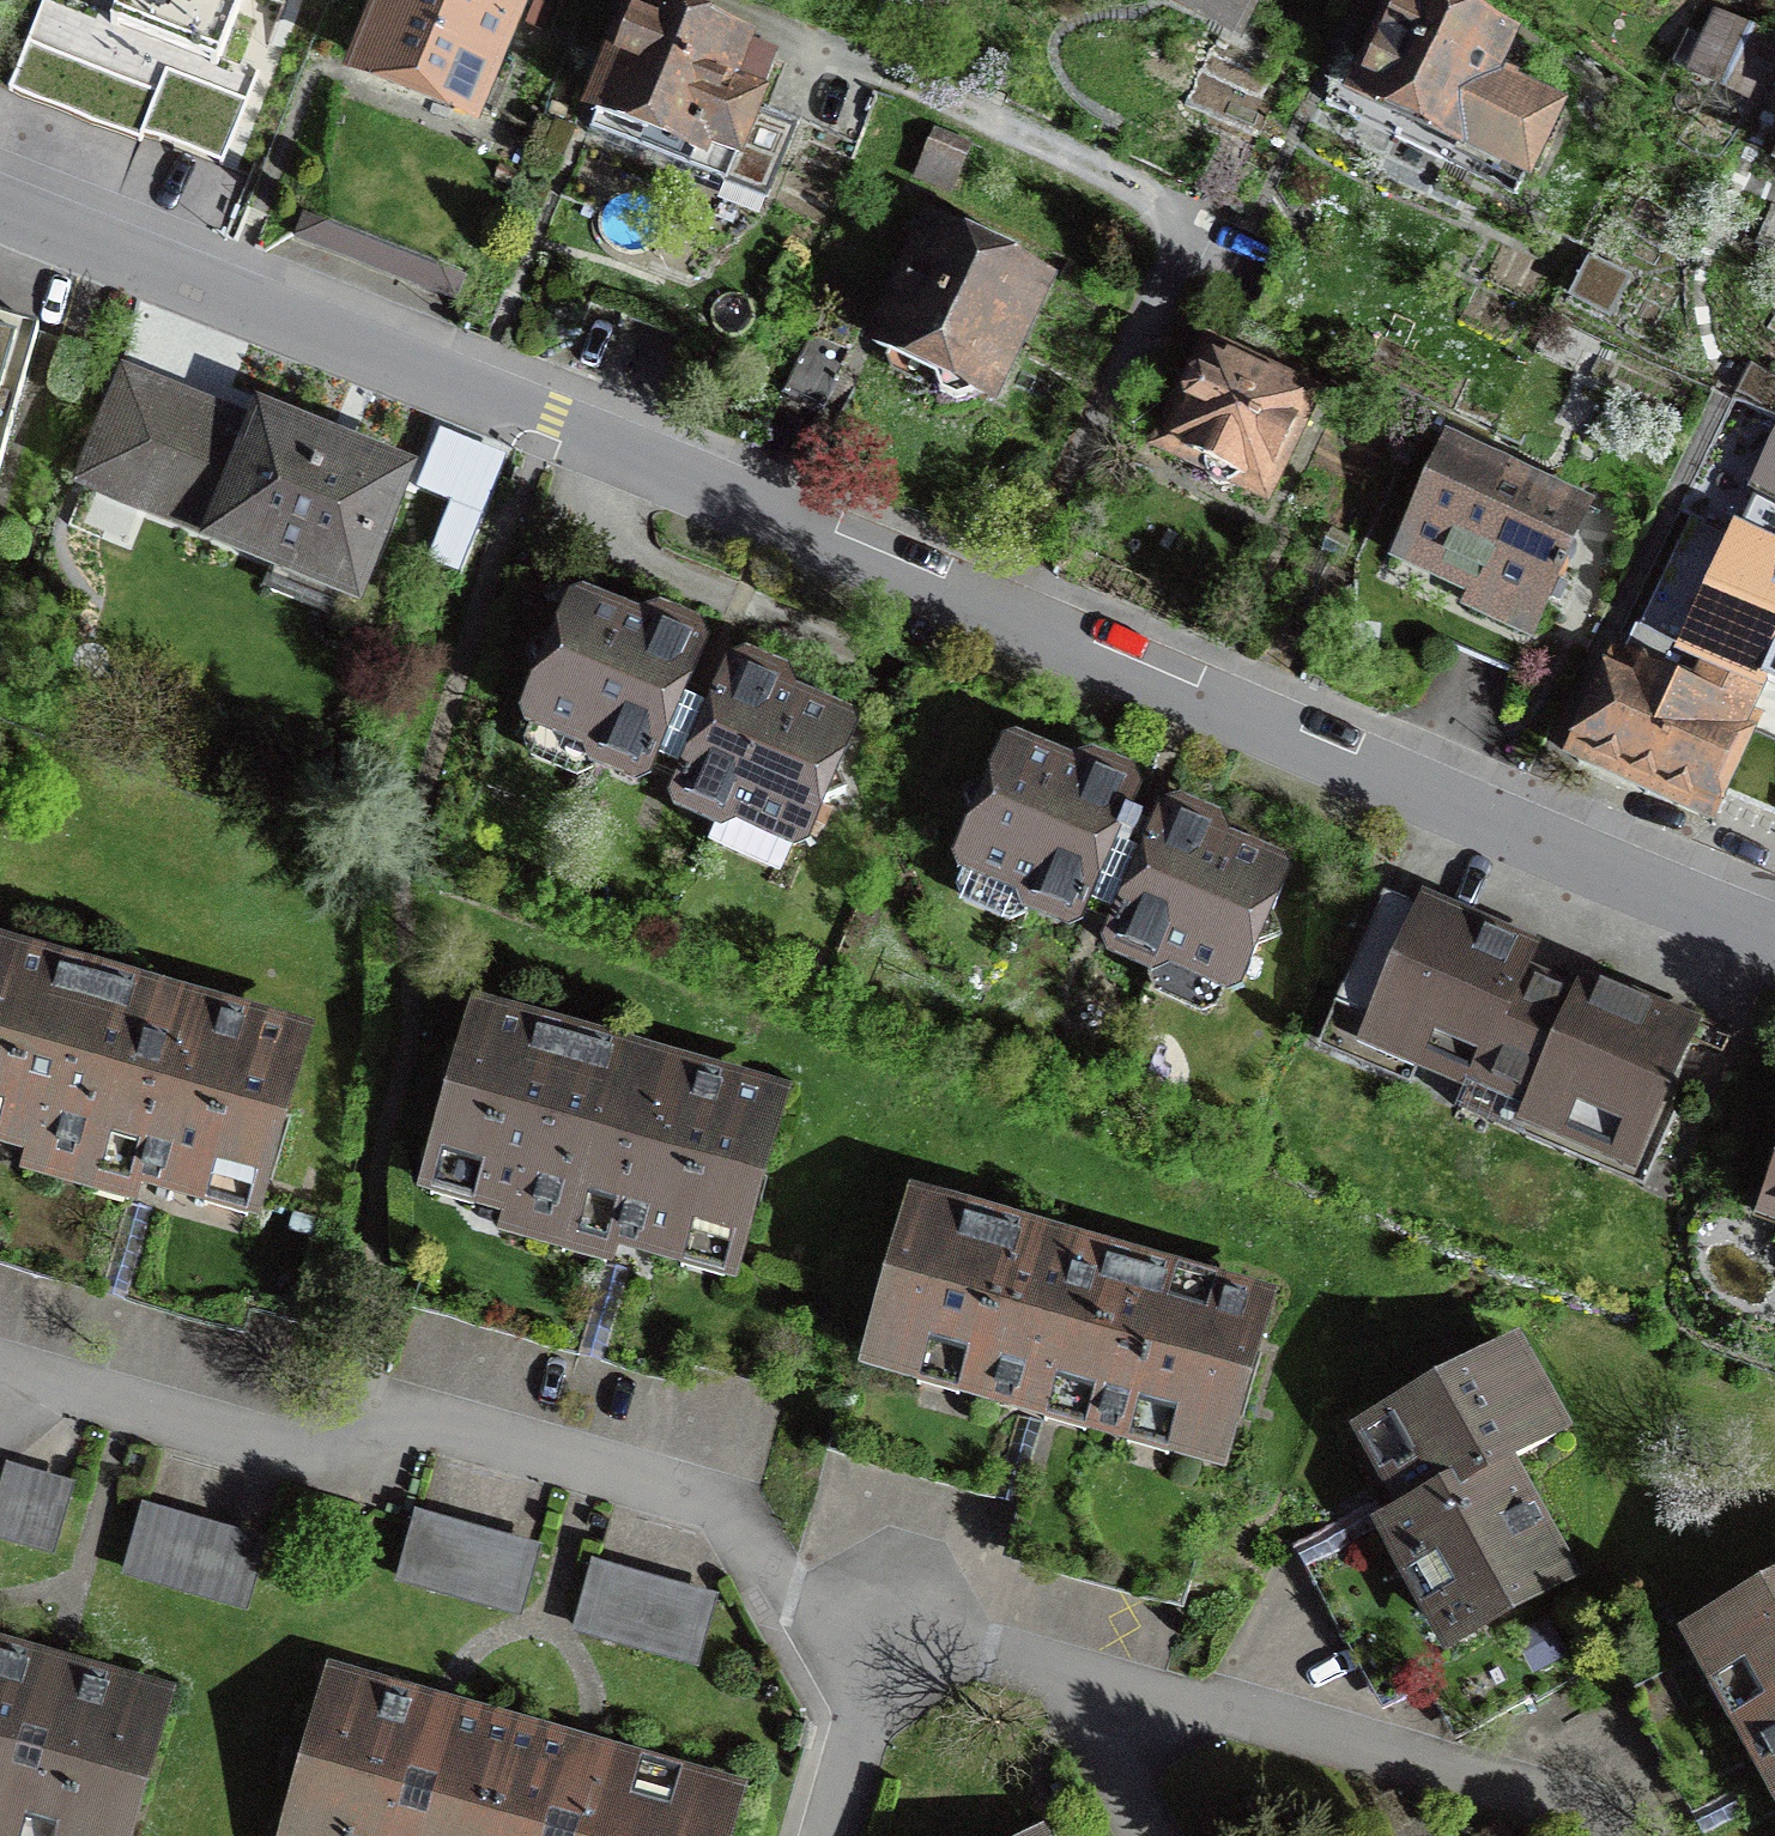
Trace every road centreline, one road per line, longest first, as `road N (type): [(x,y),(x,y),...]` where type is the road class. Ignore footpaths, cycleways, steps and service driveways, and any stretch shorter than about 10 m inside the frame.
road 1 (residential): [(0,202),(543,414),(1774,937)]
road 2 (residential): [(884,1630),(791,1596),(712,1496),(431,1418),(330,1465),(0,1360)]
road 3 (residential): [(1056,1676),(1572,1816),(1600,1835)]
road 4 (residential): [(830,1835),(884,1630)]
road 5 (residential): [(1141,1835),(1056,1676)]
road 6 (residential): [(884,1630),(1056,1676)]

